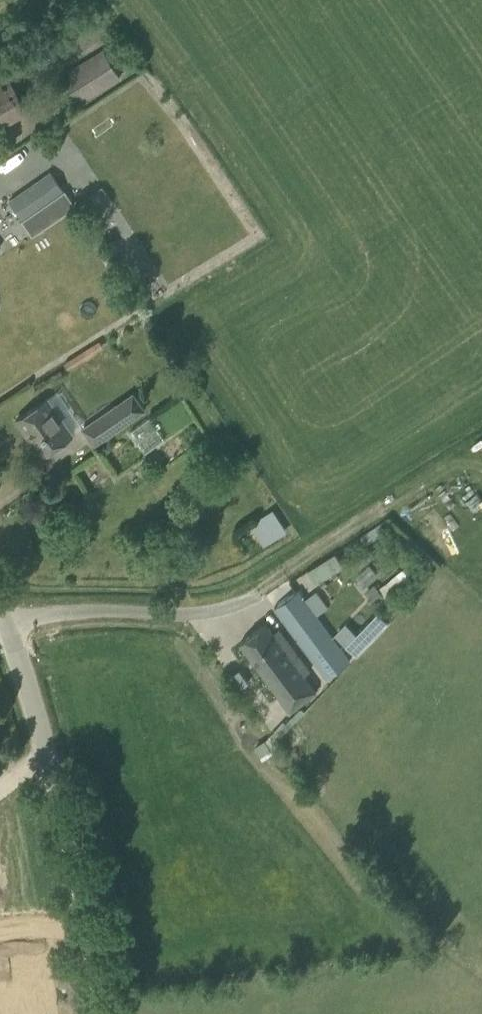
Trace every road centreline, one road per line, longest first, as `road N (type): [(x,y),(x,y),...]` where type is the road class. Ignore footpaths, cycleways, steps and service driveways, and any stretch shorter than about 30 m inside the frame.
road 1 (unclassified): [(103,1013),(51,756),(0,601)]
road 2 (track): [(285,572),(453,461),(481,464)]

